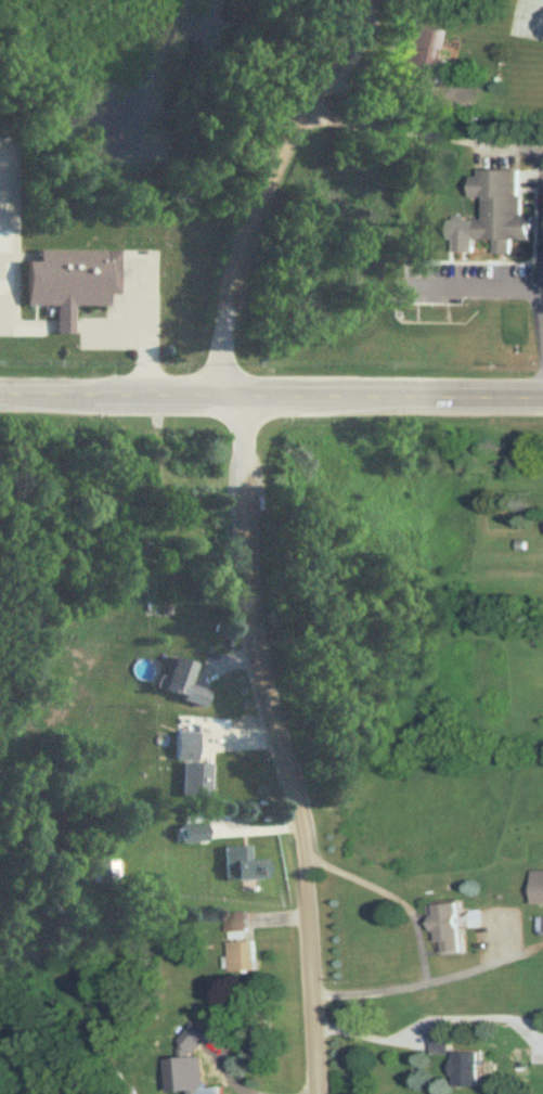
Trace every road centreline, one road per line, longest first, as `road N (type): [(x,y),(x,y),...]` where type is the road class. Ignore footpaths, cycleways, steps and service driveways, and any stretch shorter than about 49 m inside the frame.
road 1 (residential): [(311,1093),(305,893),(294,822),(249,683),(220,316),(247,206),(341,0)]
road 2 (tertiary): [(542,392),(0,391)]

